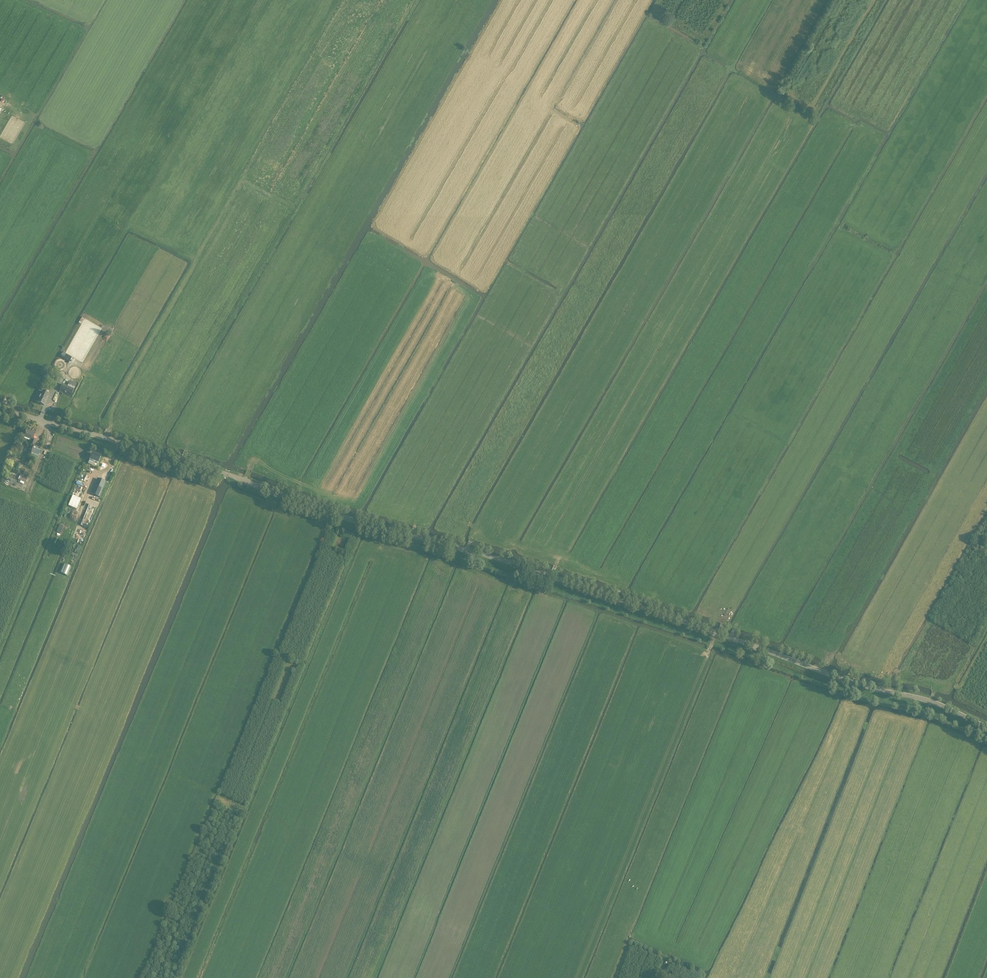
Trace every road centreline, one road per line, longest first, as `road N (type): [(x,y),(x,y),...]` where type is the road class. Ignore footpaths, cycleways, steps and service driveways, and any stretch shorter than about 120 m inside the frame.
road 1 (tertiary): [(986,728),(938,703),(843,680),(493,557),(0,406)]

